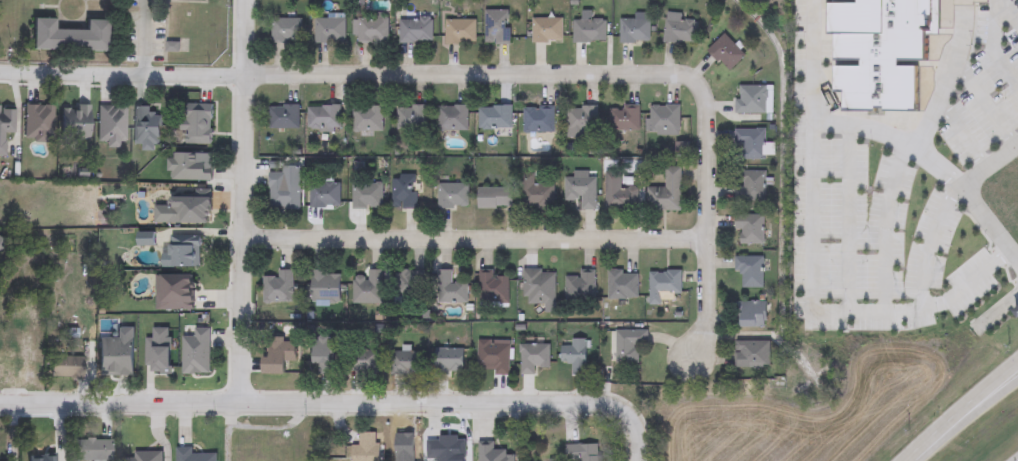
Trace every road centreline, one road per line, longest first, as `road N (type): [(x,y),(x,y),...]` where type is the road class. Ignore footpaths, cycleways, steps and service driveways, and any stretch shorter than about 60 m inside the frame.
road 1 (residential): [(0,73),(685,73),(701,84)]
road 2 (tertiary): [(637,455),(635,420),(626,409),(600,406),(0,410)]
road 3 (residential): [(245,242),(707,240)]
road 4 (residential): [(241,408),(248,0)]
road 5 (residential): [(701,84),(707,328),(692,359)]
road 6 (secondary): [(1017,371),(919,460)]
road 7 (motorway): [(1017,388),(920,460)]

